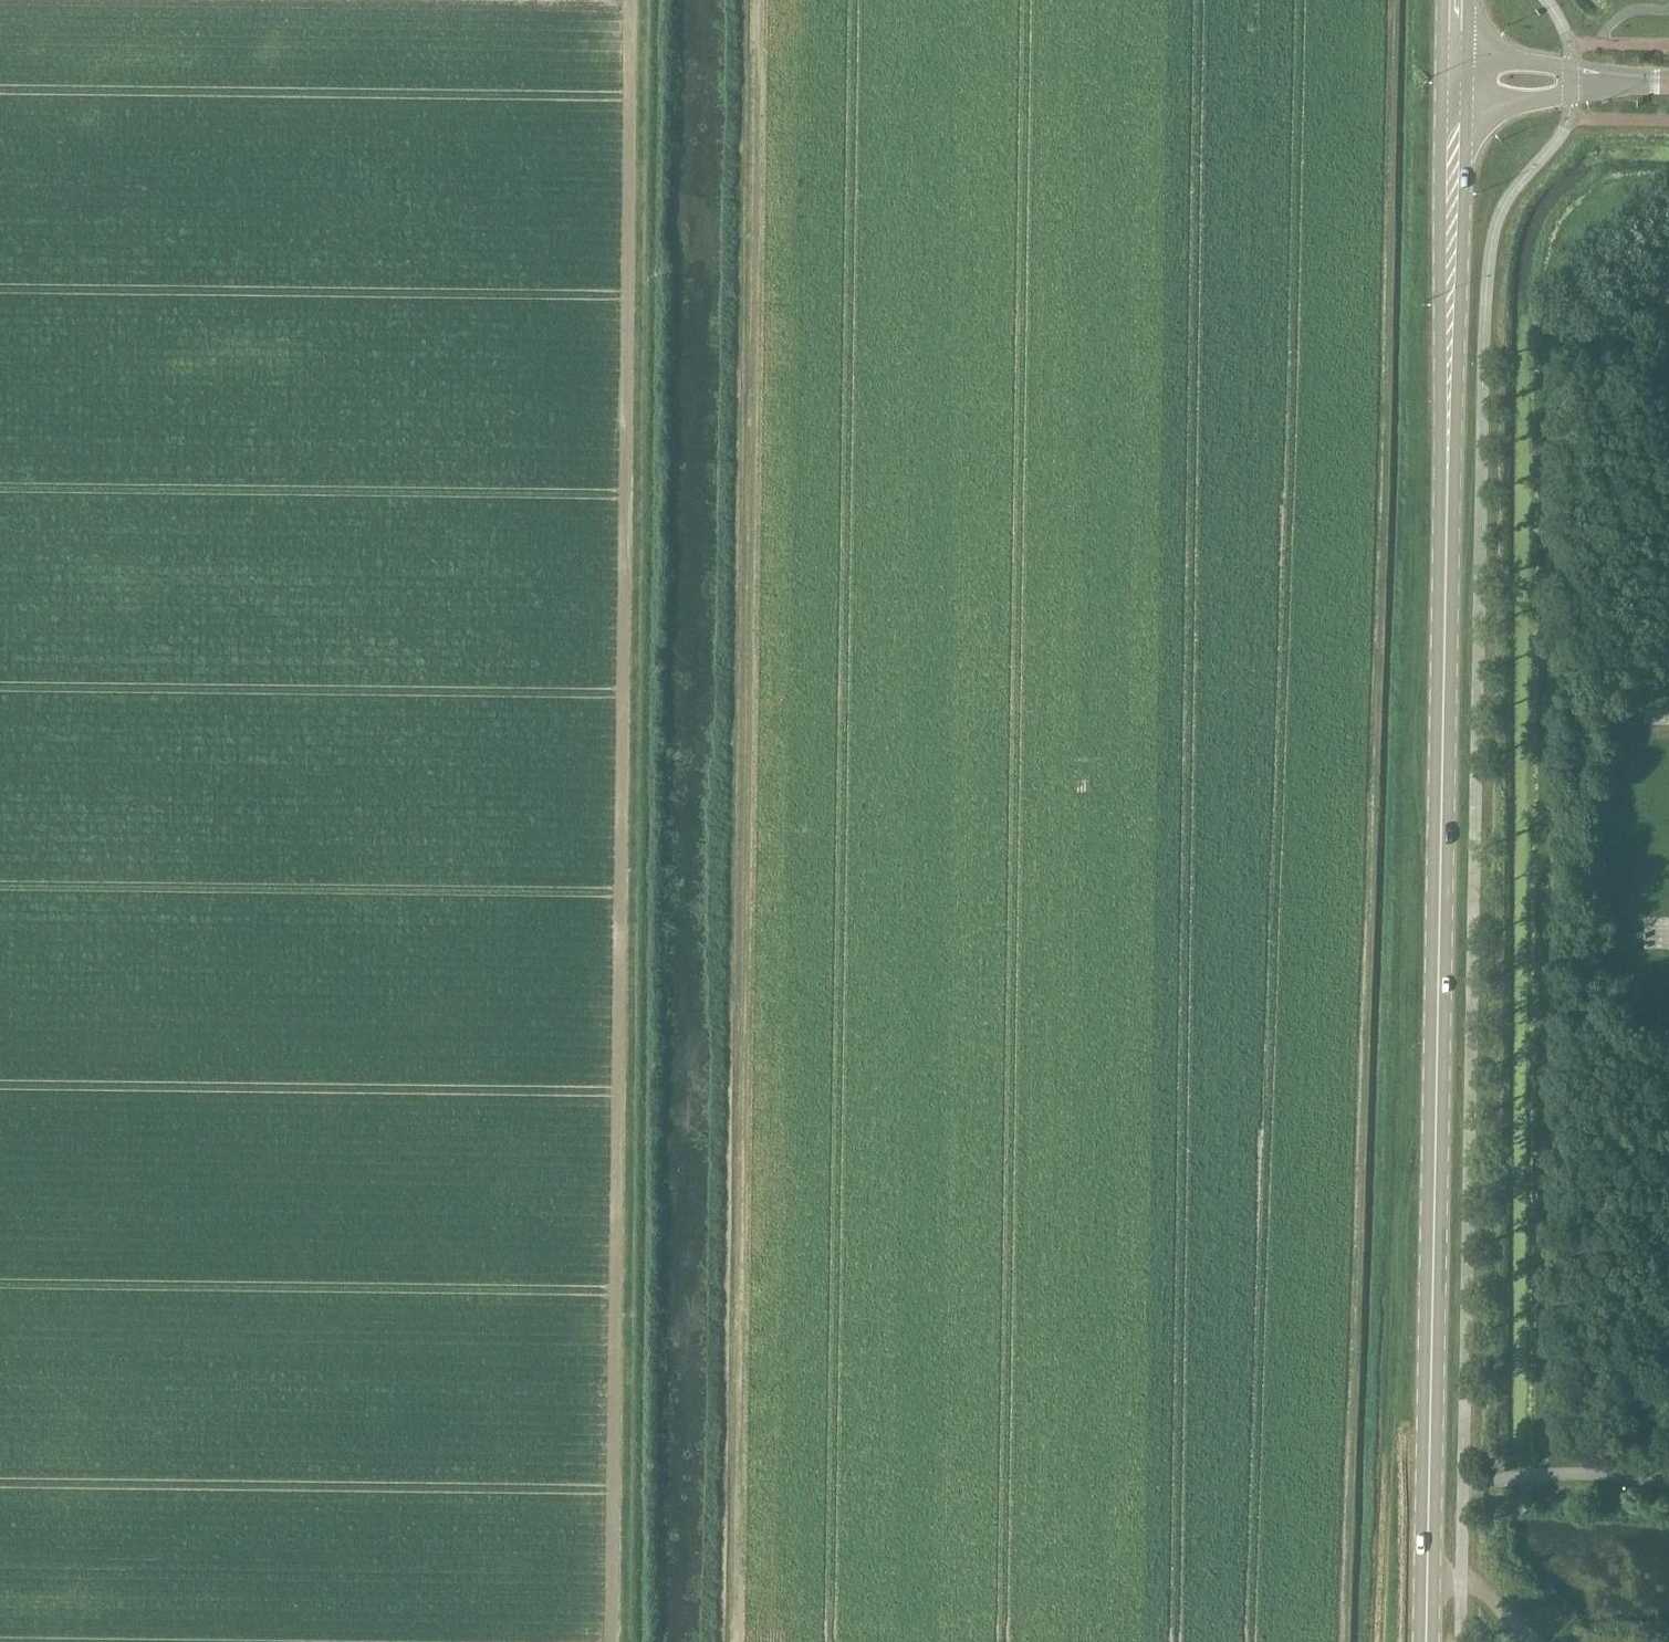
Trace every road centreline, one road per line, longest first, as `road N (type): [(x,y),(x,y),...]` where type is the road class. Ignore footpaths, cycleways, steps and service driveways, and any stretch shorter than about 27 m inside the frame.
road 1 (primary): [(1427,1641),(1448,469)]
road 2 (primary): [(1441,76),(1440,455),(1448,469)]
road 3 (primary): [(1448,469),(1455,456),(1467,103)]
road 4 (residential): [(1467,103),(1648,81)]
road 5 (residential): [(1648,81),(1468,58)]

